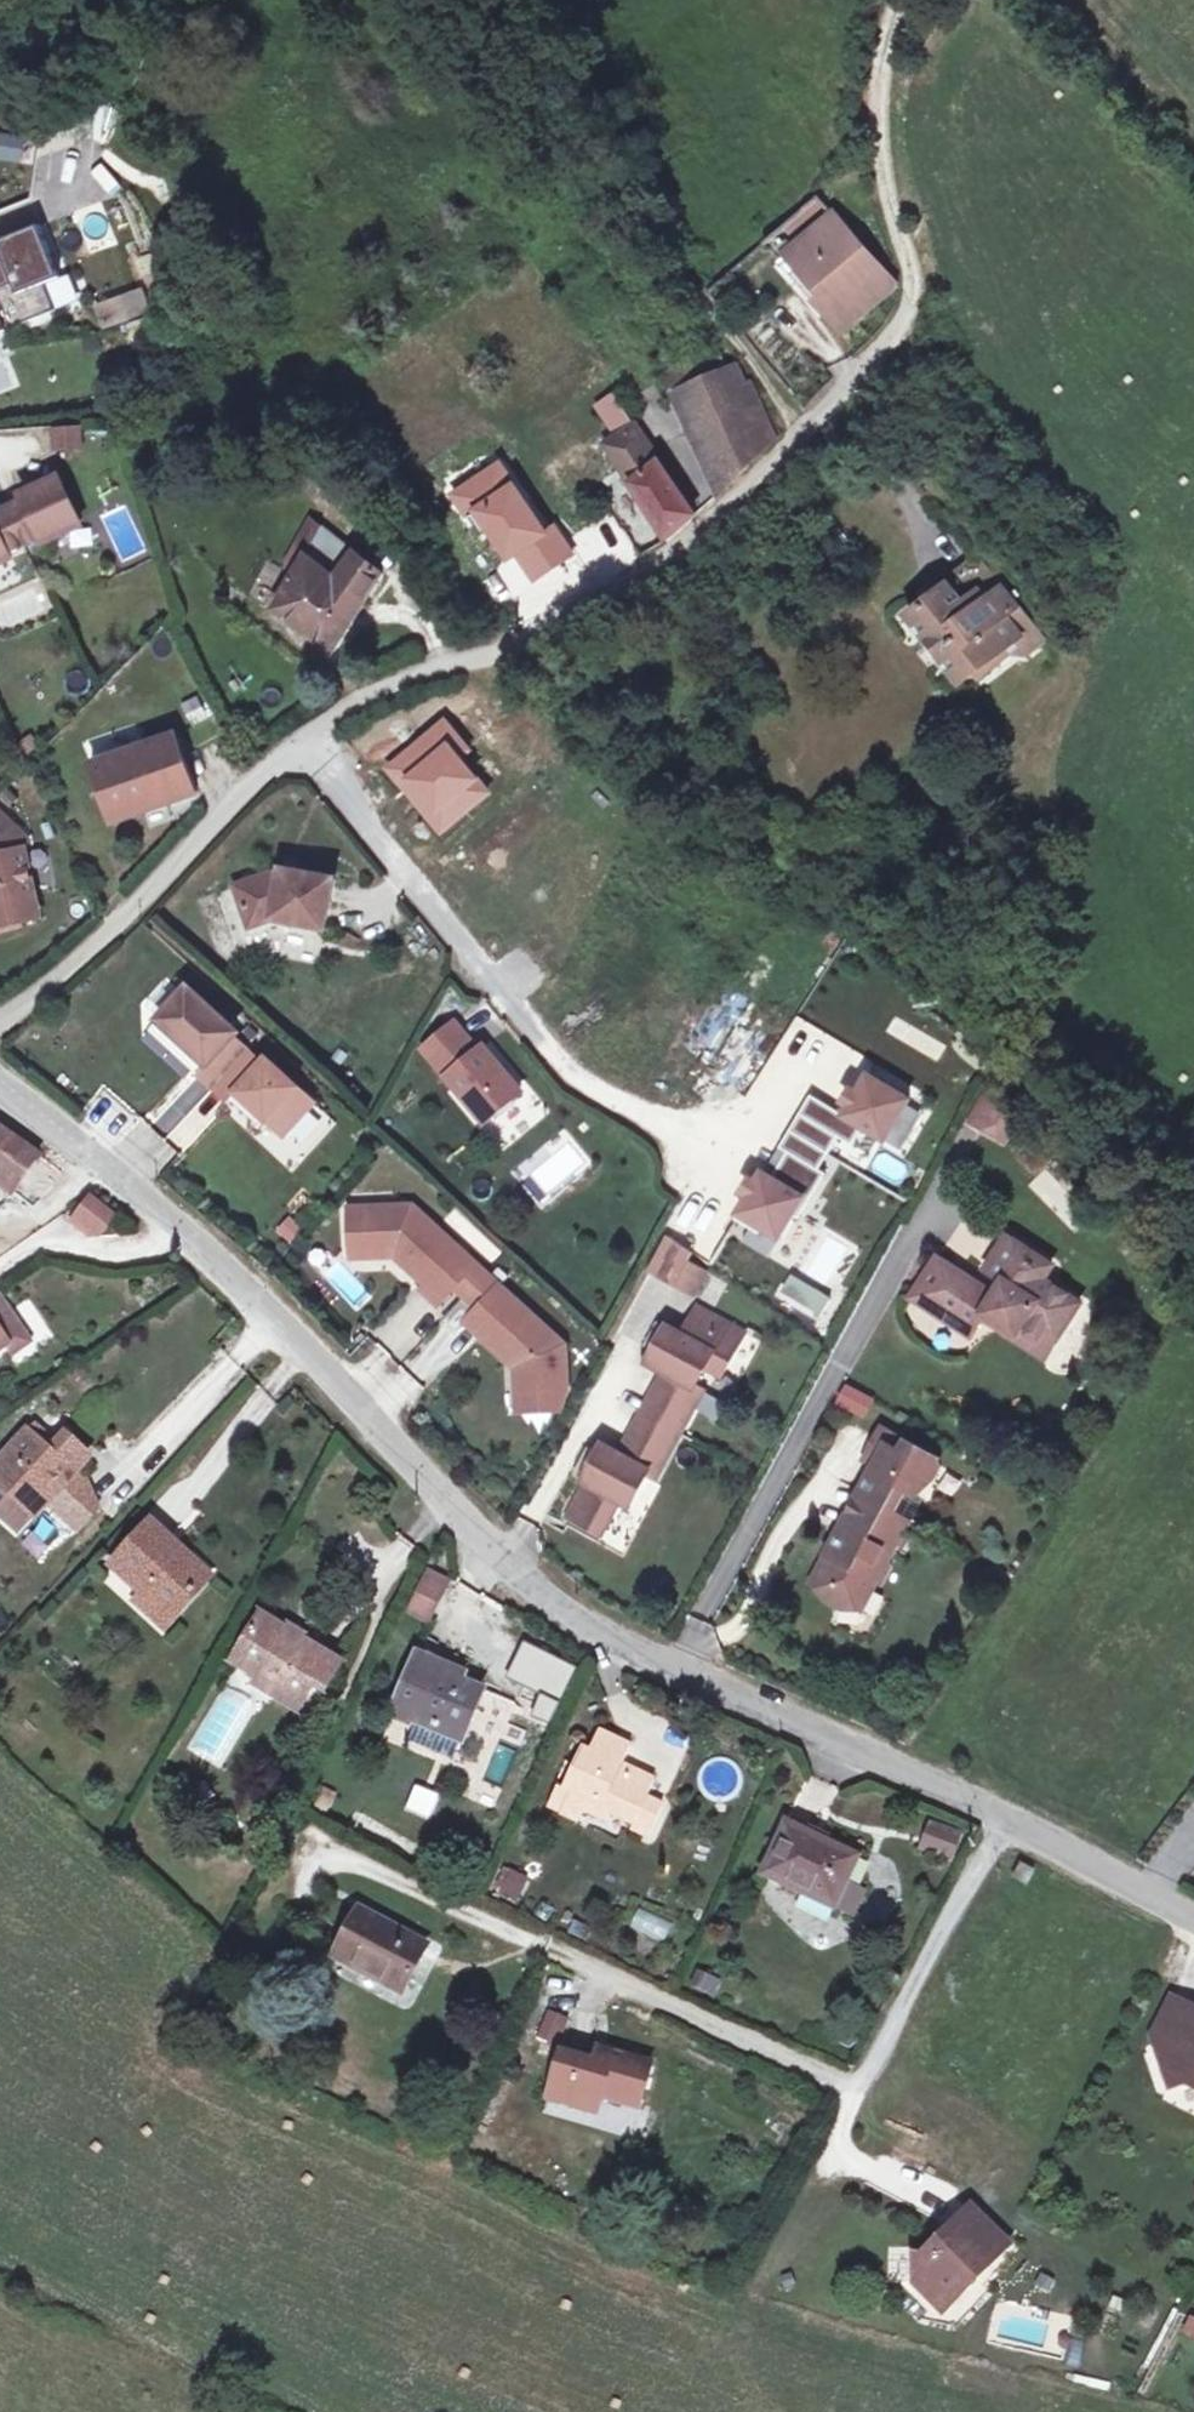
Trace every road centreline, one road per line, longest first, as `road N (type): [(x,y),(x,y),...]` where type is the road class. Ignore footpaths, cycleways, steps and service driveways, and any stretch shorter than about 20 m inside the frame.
road 1 (unclassified): [(0,1022),(143,903),(341,707),(558,621),(685,540),(758,474),(883,359),(918,293),(891,206)]
road 2 (unclassified): [(0,1075),(307,1343),(470,1511),(608,1633),(1002,1819)]
road 3 (residential): [(365,1869),(851,2097),(1002,1819)]
road 4 (track): [(485,0),(697,297),(801,427)]
road 5 (unclassified): [(1002,1819),(1193,1920)]
road 6 (track): [(891,206),(884,80),(907,0)]

